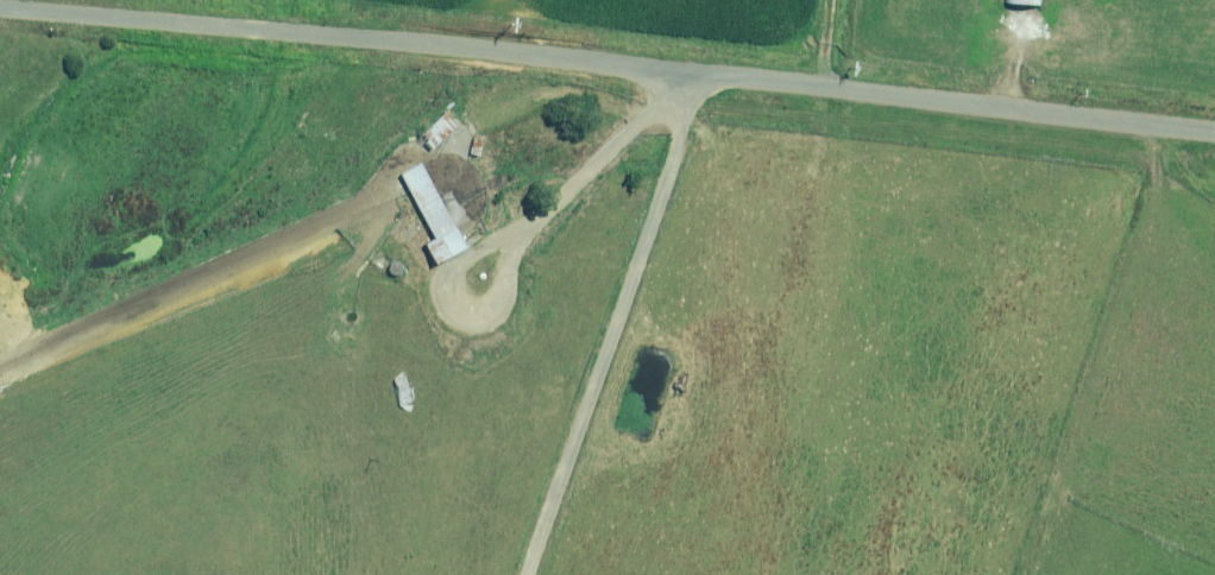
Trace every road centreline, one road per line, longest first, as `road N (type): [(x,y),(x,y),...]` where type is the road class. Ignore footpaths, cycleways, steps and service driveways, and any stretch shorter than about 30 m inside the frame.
road 1 (unclassified): [(0,5),(1214,130)]
road 2 (track): [(699,74),(522,574)]

